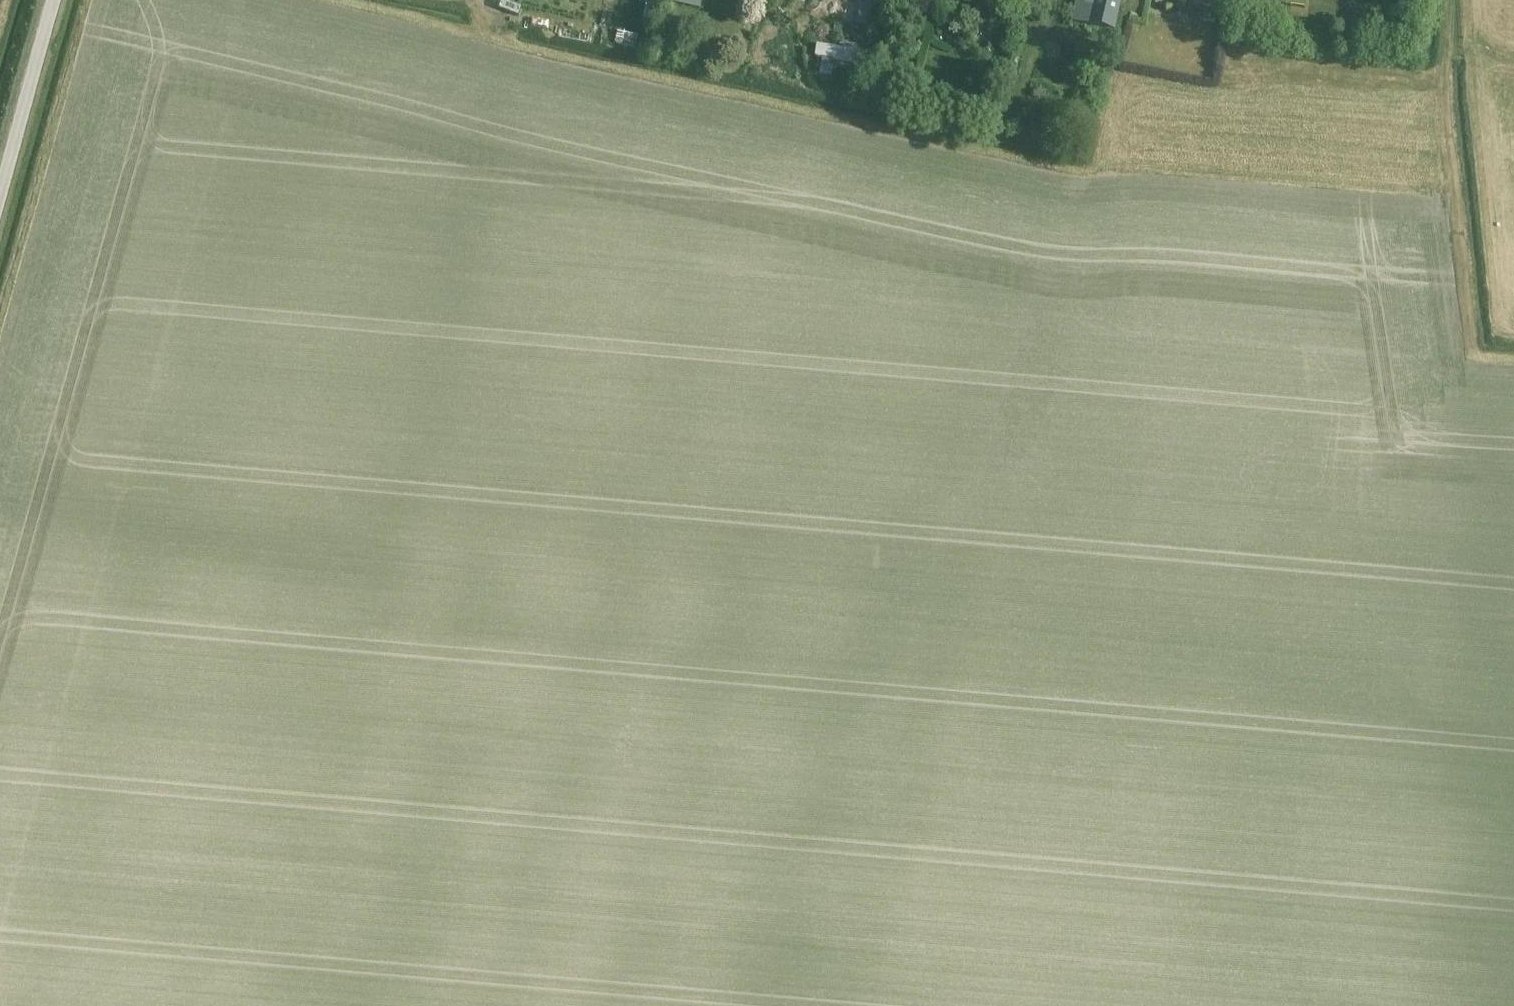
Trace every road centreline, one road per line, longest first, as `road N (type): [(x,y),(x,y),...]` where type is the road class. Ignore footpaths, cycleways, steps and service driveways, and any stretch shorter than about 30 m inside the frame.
road 1 (track): [(1450,0),(1446,88),(1468,350)]
road 2 (unclassified): [(0,189),(52,0)]

